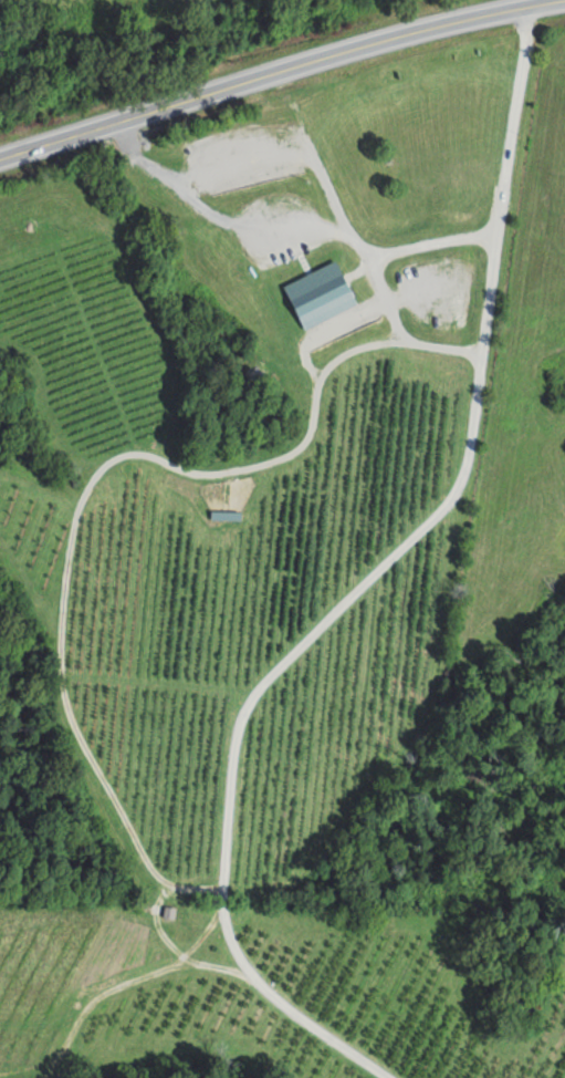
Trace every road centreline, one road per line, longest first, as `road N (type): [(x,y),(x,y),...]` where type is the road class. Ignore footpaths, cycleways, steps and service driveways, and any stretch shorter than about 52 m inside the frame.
road 1 (residential): [(394,1077),(247,982),(220,920),(229,811),(247,712),(315,632),(448,508),(465,468),(523,12)]
road 2 (primary): [(0,170),(458,25),(564,3)]

